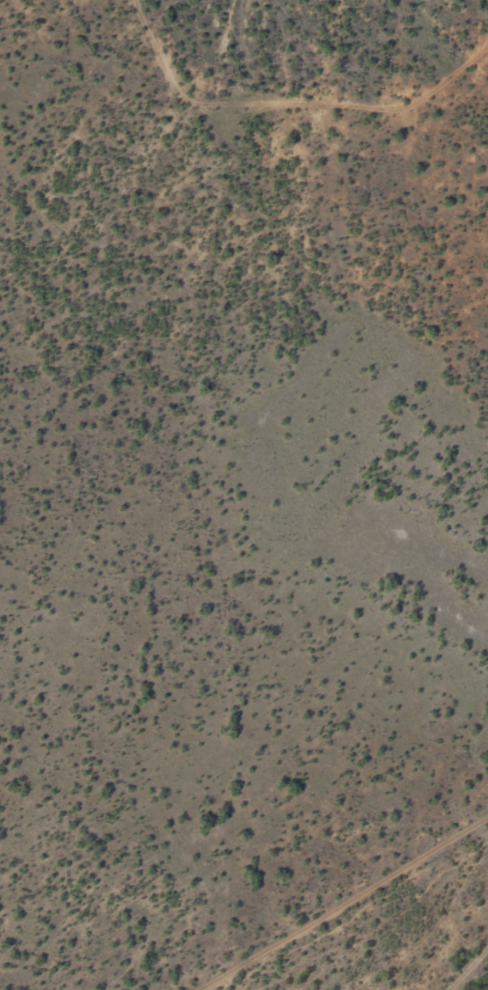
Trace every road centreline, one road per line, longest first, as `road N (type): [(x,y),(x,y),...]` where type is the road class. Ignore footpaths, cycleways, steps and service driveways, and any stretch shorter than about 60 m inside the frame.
road 1 (residential): [(487,830),(180,989)]

